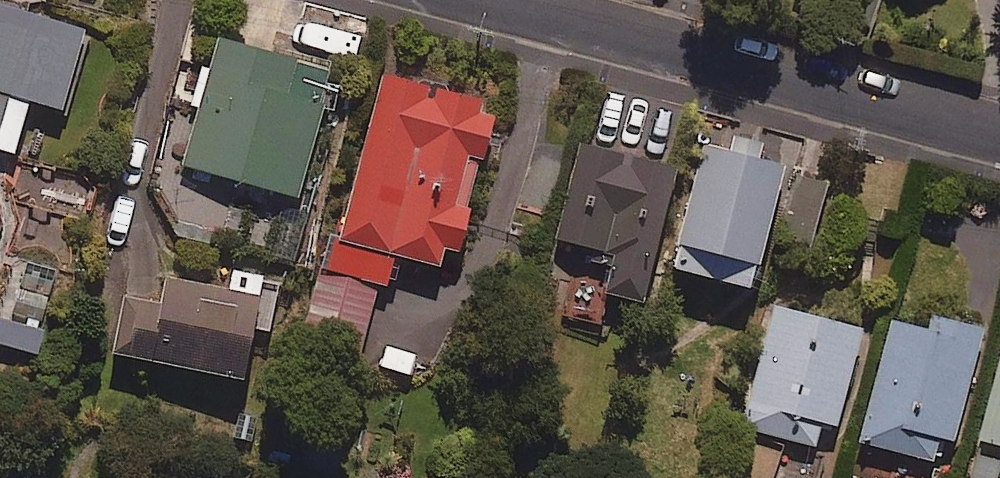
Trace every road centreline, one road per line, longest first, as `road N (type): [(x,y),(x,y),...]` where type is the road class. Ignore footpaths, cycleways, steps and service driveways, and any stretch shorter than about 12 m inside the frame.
road 1 (tertiary): [(999,131),(507,0)]

